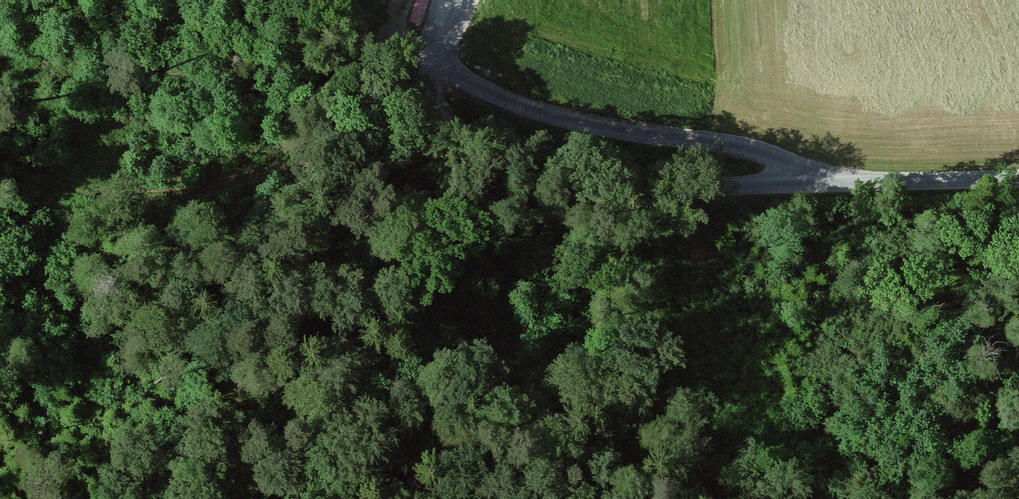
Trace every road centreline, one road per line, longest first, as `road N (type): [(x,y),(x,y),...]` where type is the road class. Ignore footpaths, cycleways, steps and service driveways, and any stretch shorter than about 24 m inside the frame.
road 1 (unclassified): [(312,0),(425,106),(480,141),(554,170),(644,184),(1018,180)]
road 2 (track): [(563,498),(400,157),(425,106)]
road 3 (track): [(400,157),(351,155),(151,197),(91,193),(0,159)]

